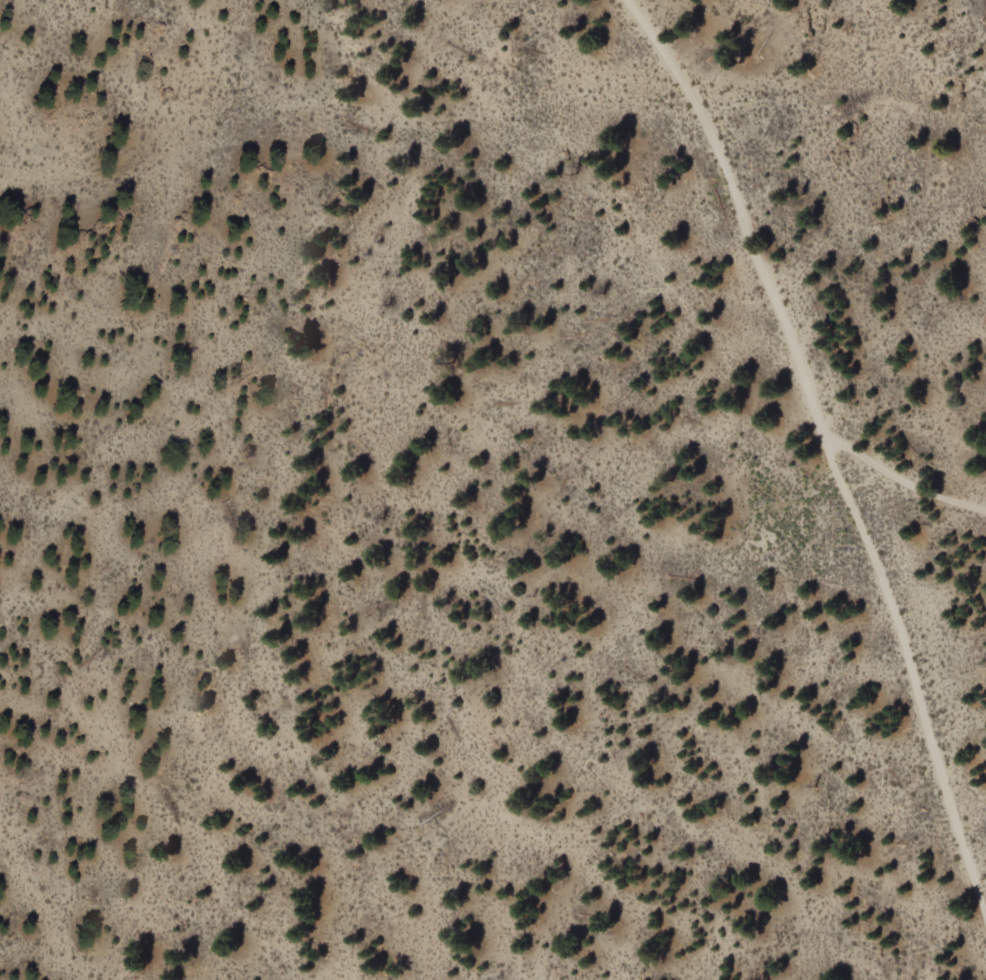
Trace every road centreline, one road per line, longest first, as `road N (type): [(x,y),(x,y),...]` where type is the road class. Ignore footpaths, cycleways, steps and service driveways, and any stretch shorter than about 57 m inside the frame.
road 1 (residential): [(637,0),(683,70),(744,195),(803,352),(821,430),(906,484),(985,515)]
road 2 (residential): [(821,430),(985,933)]

